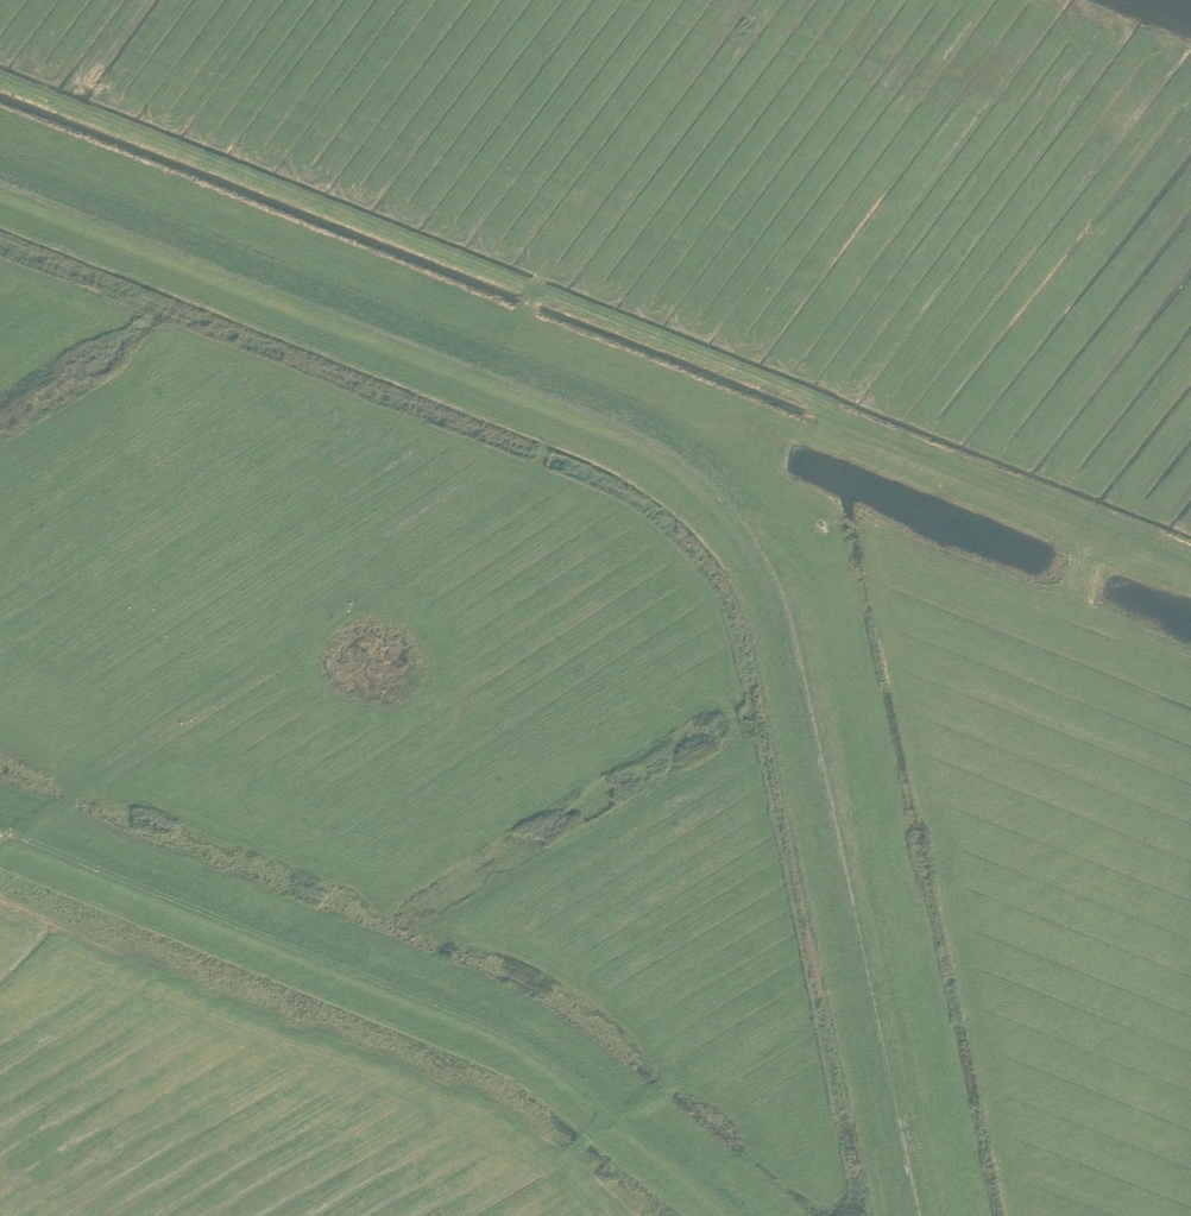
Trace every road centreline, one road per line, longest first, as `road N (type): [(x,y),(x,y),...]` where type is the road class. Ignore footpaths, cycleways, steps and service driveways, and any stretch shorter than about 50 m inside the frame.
road 1 (track): [(0,180),(620,421),(722,495),(766,555),(795,624),(922,1215)]
road 2 (track): [(0,829),(477,1020),(570,1076),(745,1215)]

